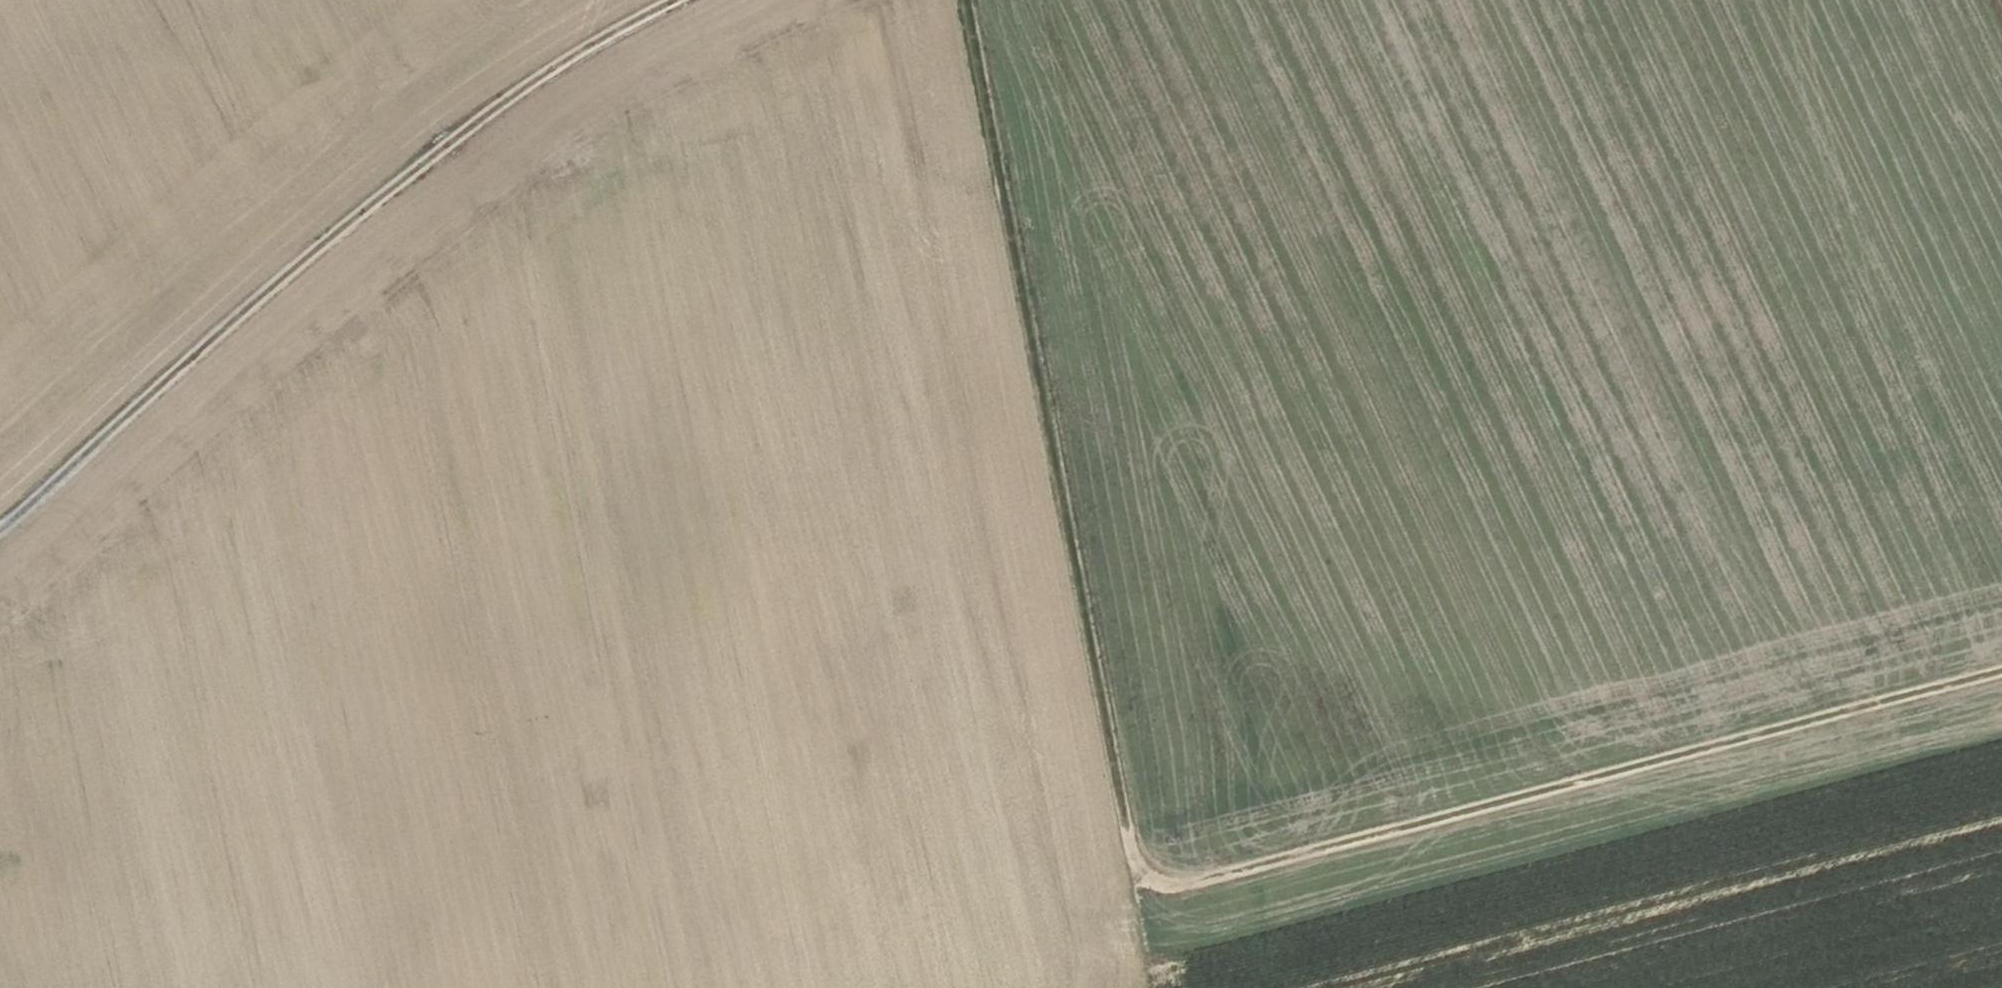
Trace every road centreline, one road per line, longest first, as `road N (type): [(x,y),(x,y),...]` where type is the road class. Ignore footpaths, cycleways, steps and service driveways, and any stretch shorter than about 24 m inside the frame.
road 1 (track): [(0,523),(314,248),(544,72),(673,0)]

